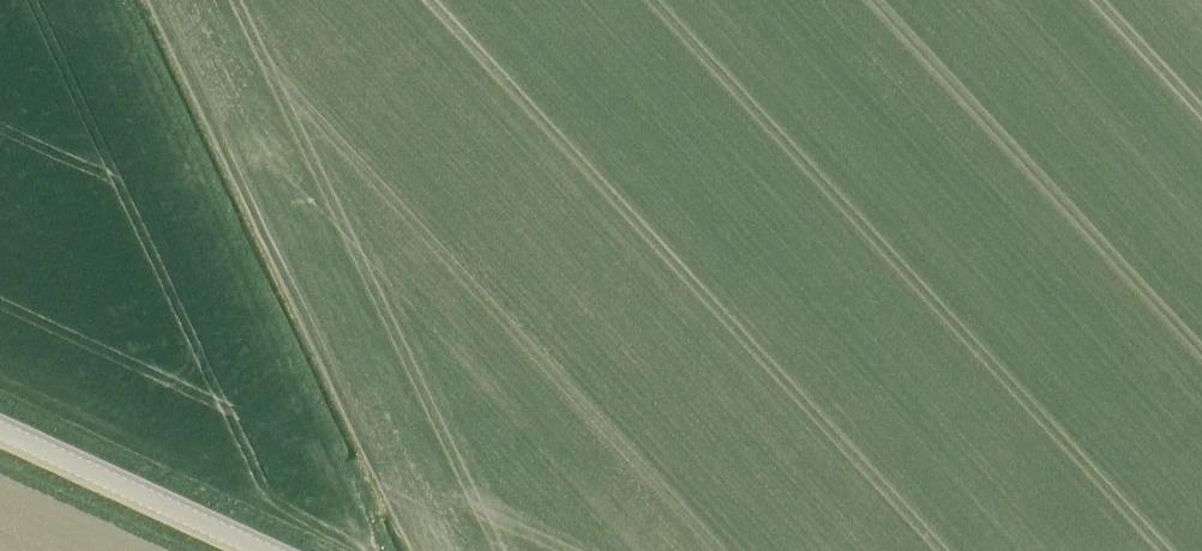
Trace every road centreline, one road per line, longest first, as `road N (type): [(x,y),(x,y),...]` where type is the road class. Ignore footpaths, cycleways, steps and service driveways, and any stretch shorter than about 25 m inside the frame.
road 1 (tertiary): [(257,550),(0,433)]

